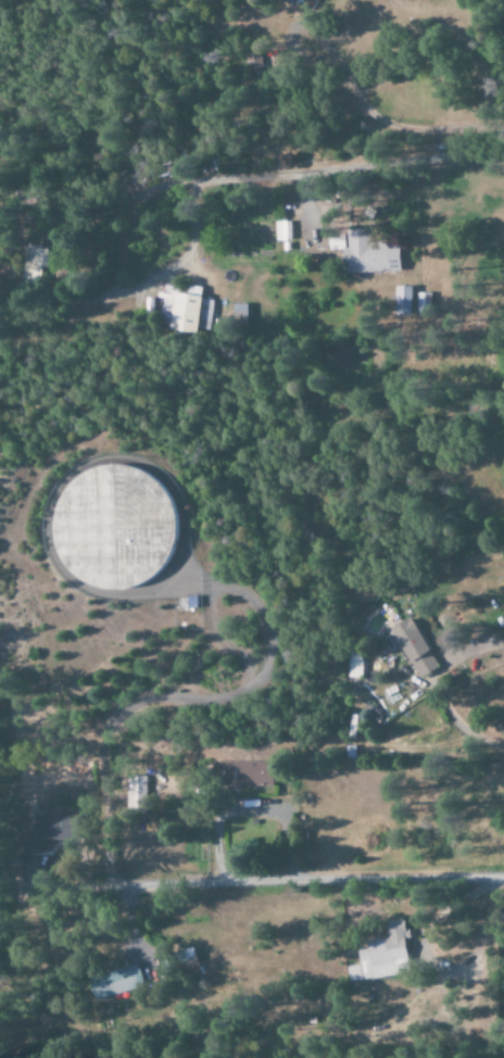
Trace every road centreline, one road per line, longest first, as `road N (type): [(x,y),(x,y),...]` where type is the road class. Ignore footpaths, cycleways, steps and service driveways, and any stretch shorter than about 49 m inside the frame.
road 1 (residential): [(503,144),(209,182),(32,238)]
road 2 (residential): [(503,880),(126,887)]

